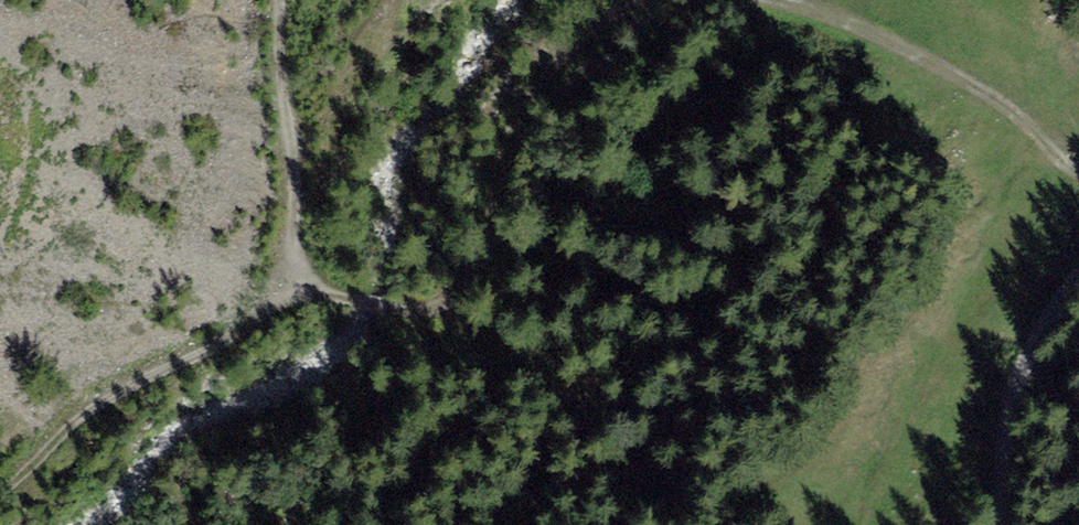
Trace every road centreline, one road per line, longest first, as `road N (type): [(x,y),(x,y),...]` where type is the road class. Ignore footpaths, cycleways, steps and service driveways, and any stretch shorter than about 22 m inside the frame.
road 1 (track): [(663,0),(630,6),(596,28),(565,56),(519,117),(484,252),(454,297),(385,308),(302,290)]
road 2 (track): [(302,290),(227,347),(146,383),(73,432),(0,503)]
road 3 (track): [(1078,174),(1023,118),(939,69),(846,22),(778,0)]
road 4 (track): [(302,290),(281,0)]
road 5 (track): [(1001,524),(1002,460),(1023,388),(1055,308),(1078,277)]

